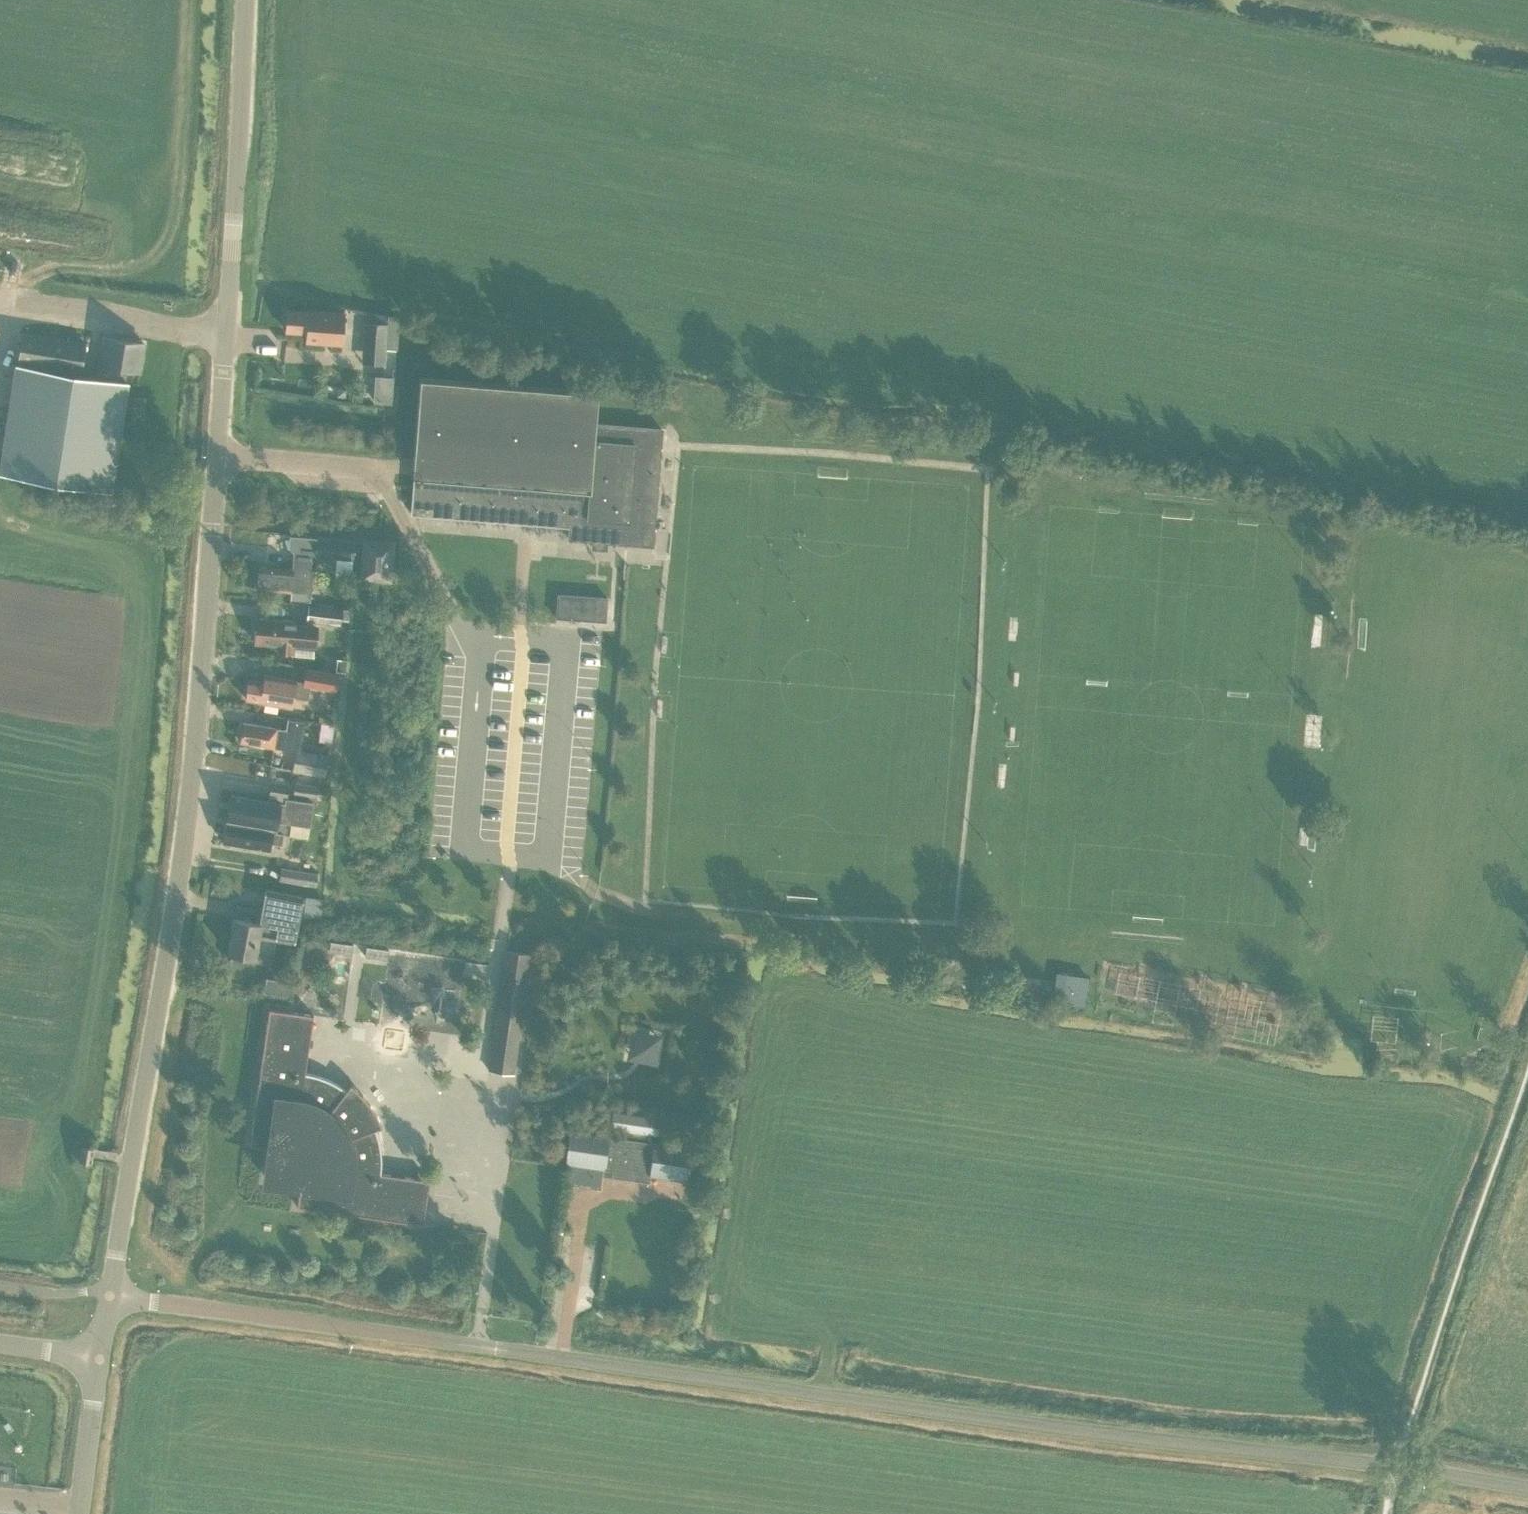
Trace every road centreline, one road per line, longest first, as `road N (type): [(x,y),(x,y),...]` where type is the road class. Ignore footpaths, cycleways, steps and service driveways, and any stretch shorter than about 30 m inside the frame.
road 1 (tertiary): [(110,1291),(192,802),(244,0)]
road 2 (unclassified): [(110,1291),(968,1417),(1397,1468)]
road 3 (tertiary): [(79,1513),(99,1357)]
road 4 (unclassified): [(1527,1489),(1397,1468)]

